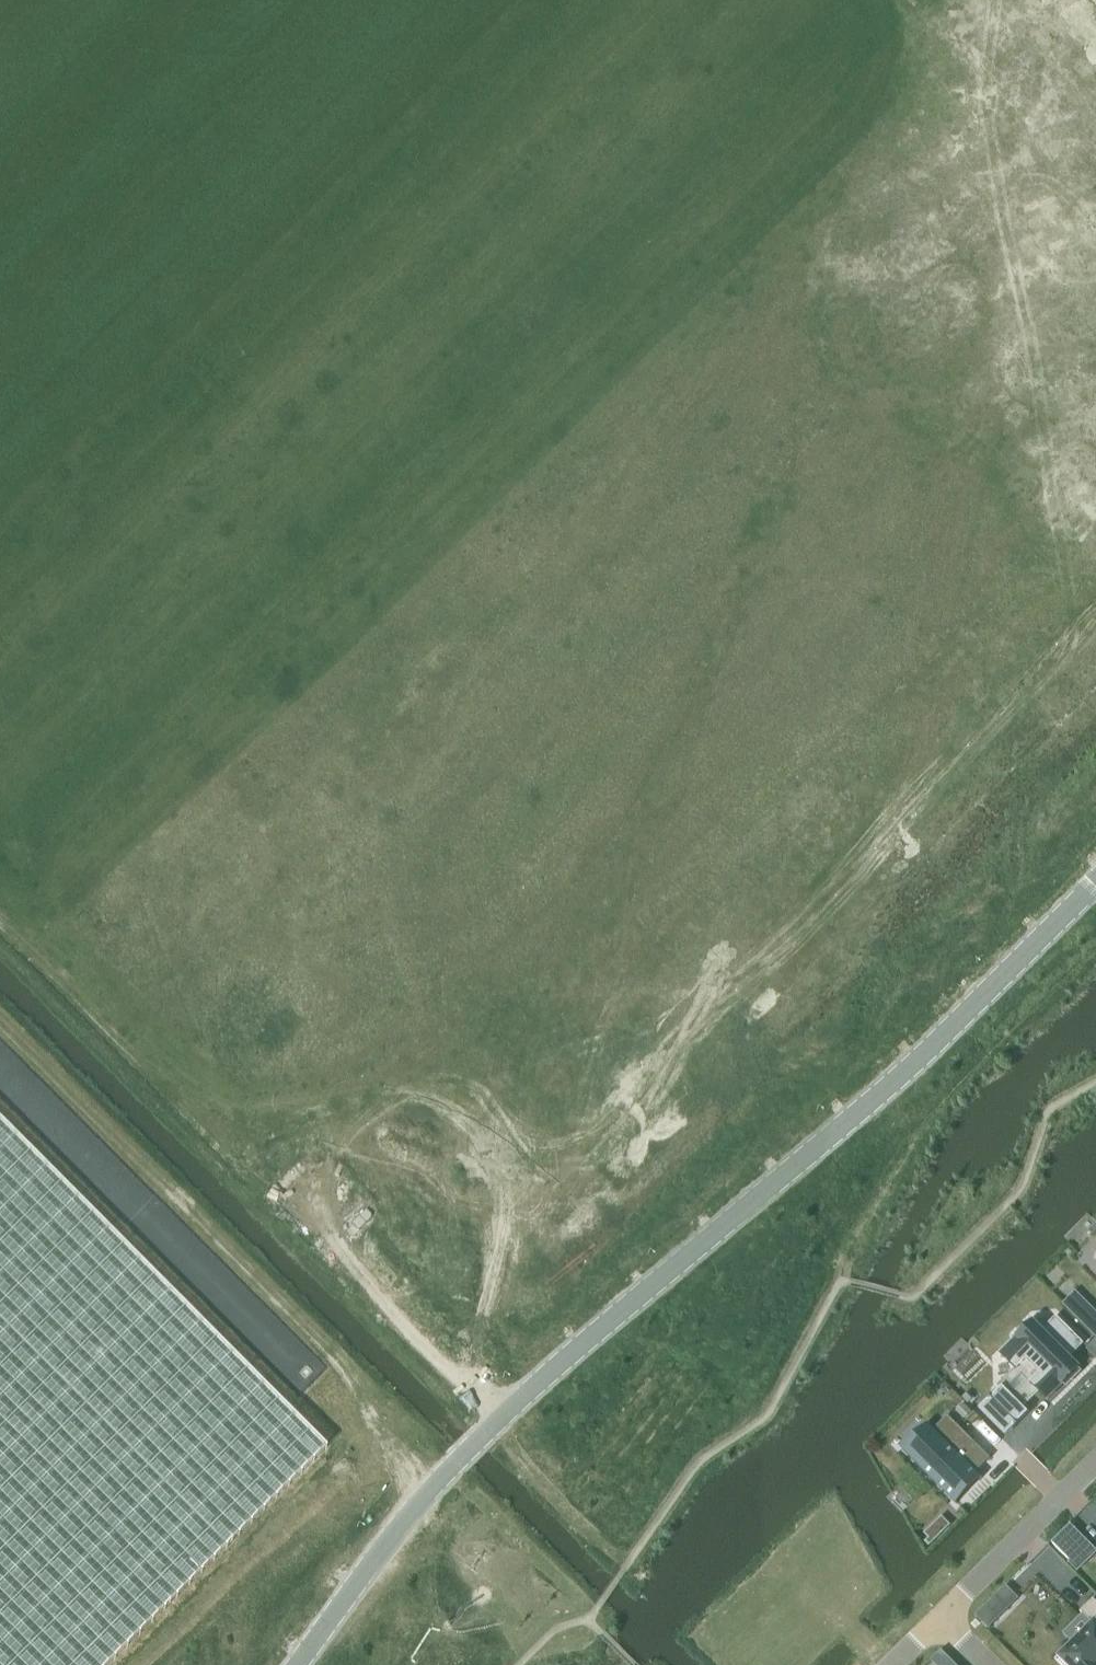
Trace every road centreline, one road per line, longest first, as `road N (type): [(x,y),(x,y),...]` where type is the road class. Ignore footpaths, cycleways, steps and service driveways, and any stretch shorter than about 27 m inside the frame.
road 1 (unclassified): [(1095,878),(931,1041),(494,1422),(293,1664)]
road 2 (residential): [(941,1616),(1095,1460)]

